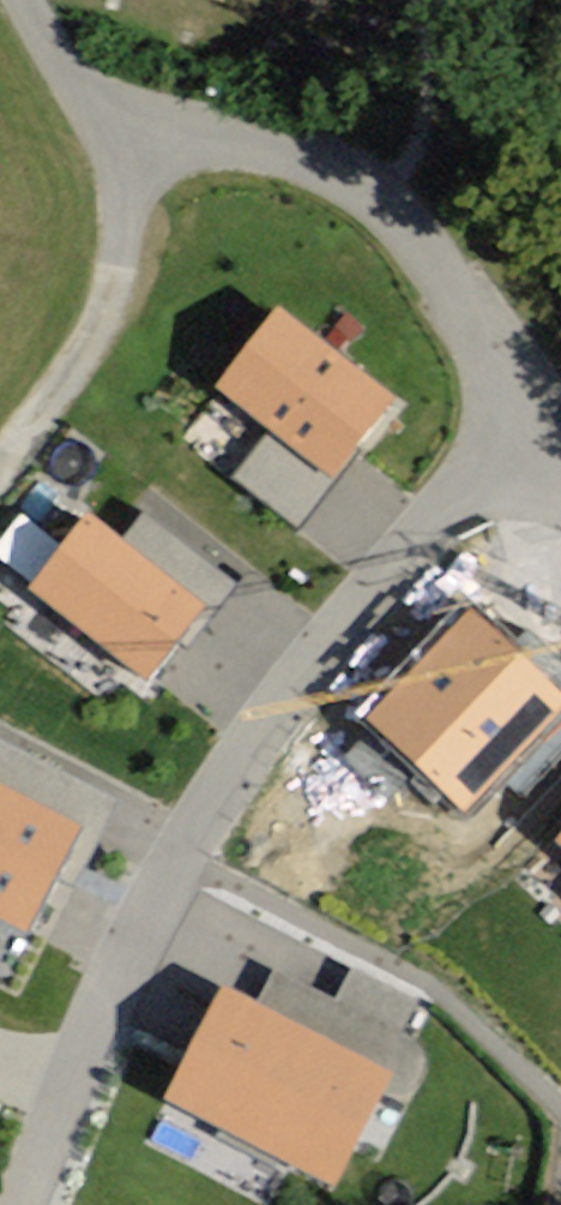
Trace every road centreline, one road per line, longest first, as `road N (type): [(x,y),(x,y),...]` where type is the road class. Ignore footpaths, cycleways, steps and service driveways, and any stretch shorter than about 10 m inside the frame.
road 1 (residential): [(521,418),(270,716),(180,861),(27,1204)]
road 2 (residential): [(521,418),(428,246),(377,188),(261,150),(124,134)]
road 3 (track): [(124,134),(106,289),(91,343),(0,465)]
road 4 (residential): [(20,0),(72,84),(124,134)]

